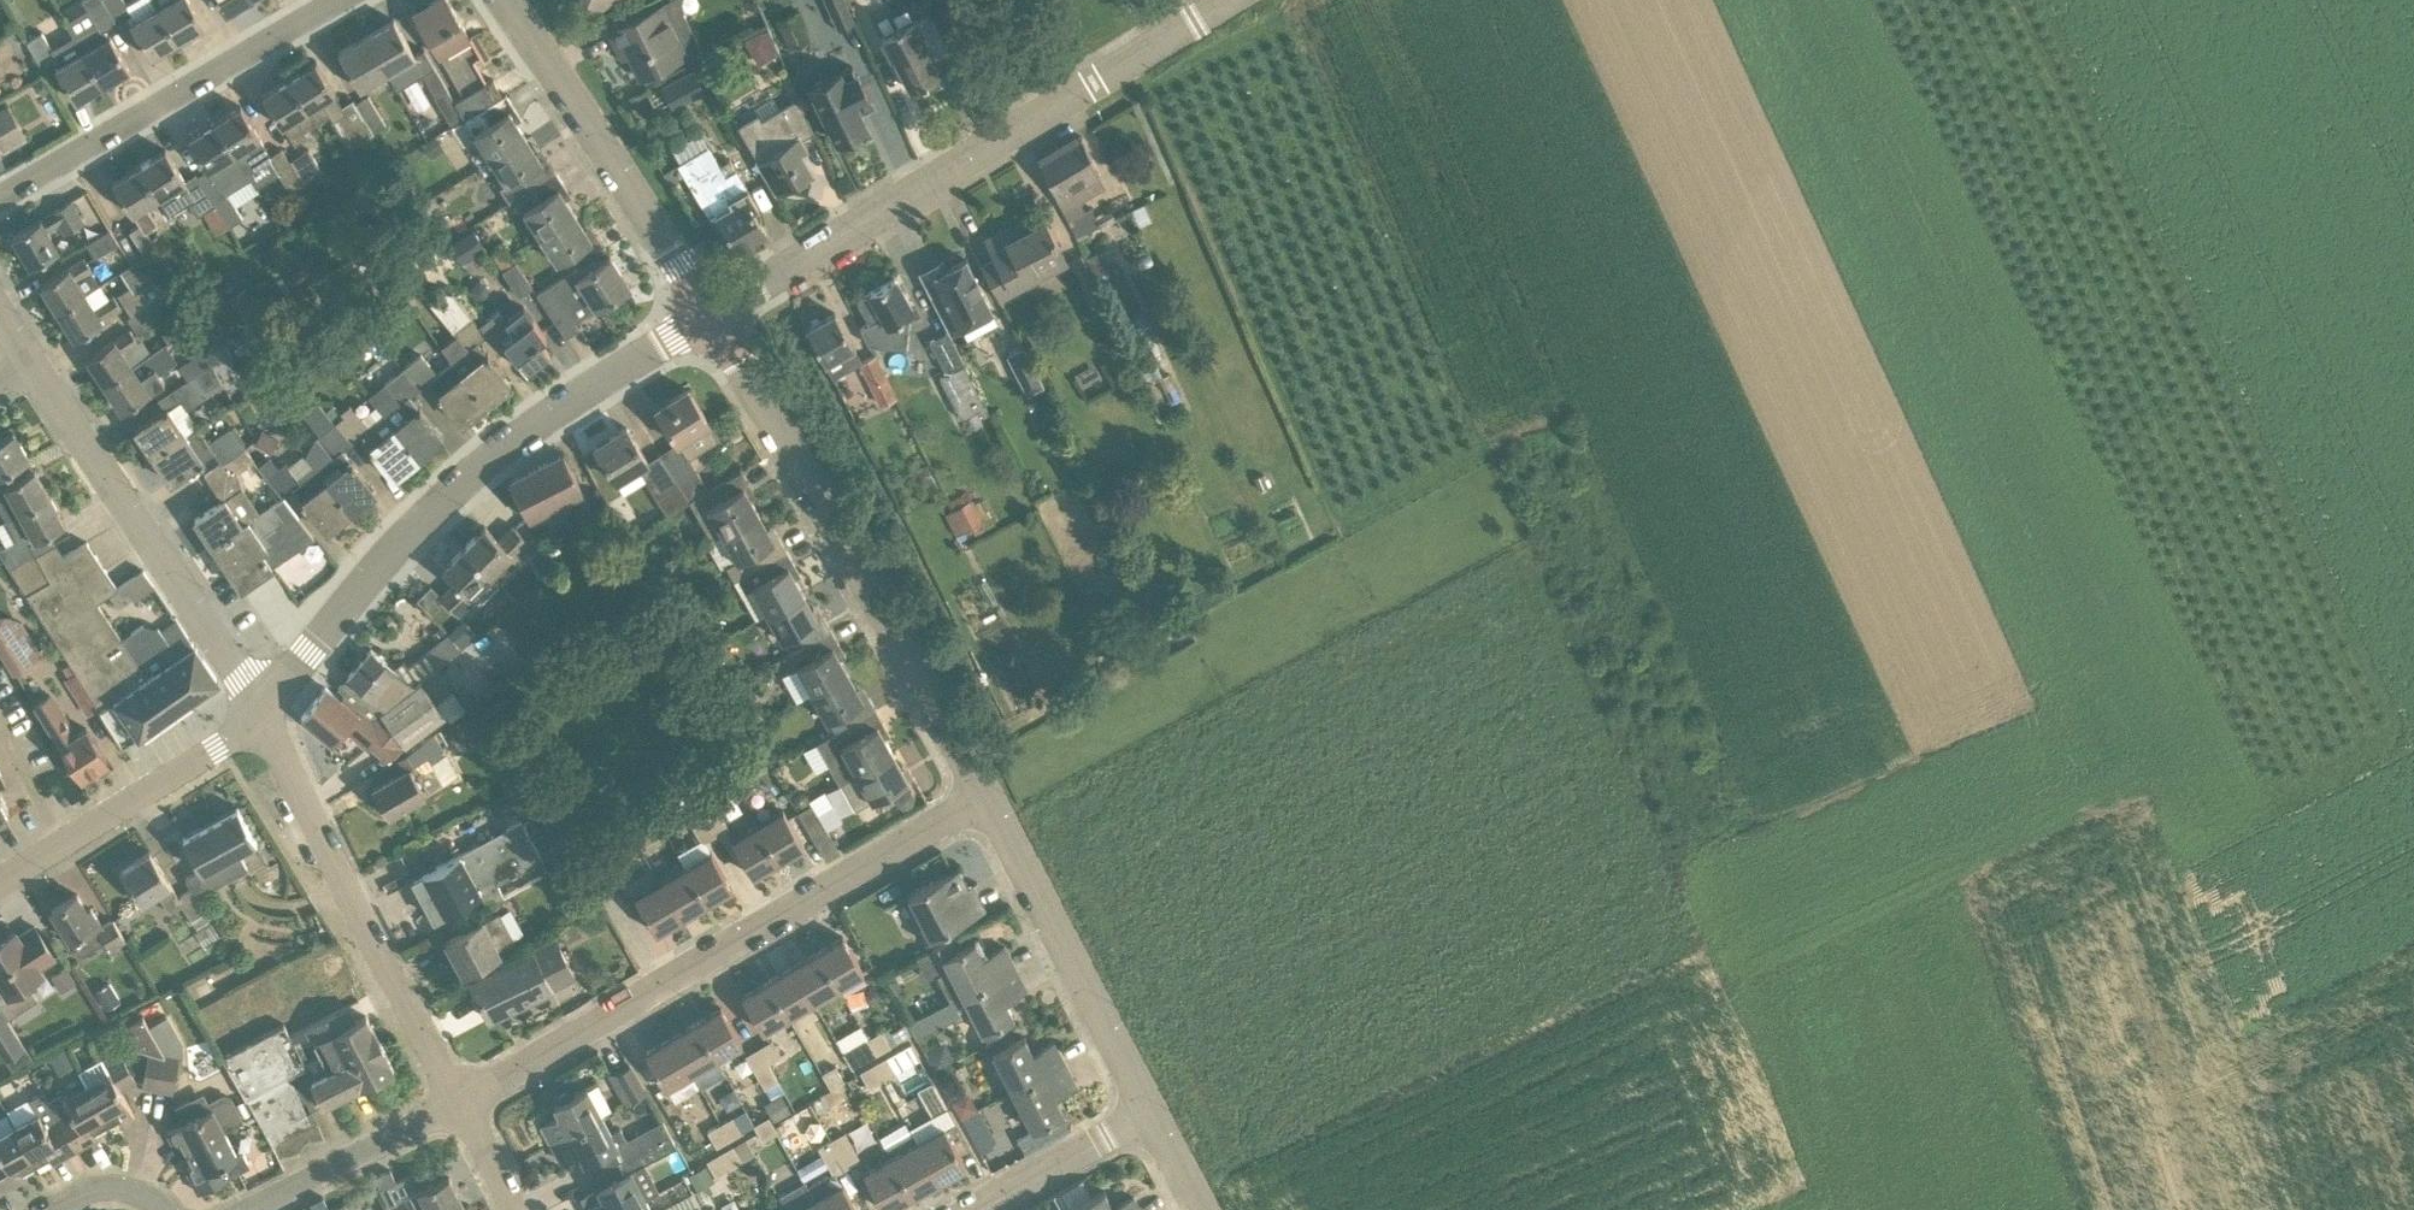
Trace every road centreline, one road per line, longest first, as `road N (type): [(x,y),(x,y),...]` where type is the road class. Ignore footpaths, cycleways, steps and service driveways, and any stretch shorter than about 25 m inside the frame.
road 1 (residential): [(454,1104),(982,803)]
road 2 (residential): [(710,318),(1225,0)]
road 3 (residential): [(260,712),(444,497),(547,413),(710,318)]
road 4 (residential): [(982,803),(710,318)]
road 5 (residential): [(454,1104),(260,712)]
road 6 (residential): [(260,712),(30,365)]
road 7 (residential): [(0,196),(341,0)]
road 8 (residential): [(710,318),(500,0)]
road 9 (residential): [(1150,1120),(982,803)]
road 10 (residential): [(63,849),(219,750),(260,712)]
road 11 (residential): [(250,1209),(454,1104)]
road 12 (residential): [(986,1209),(1150,1120)]
road 13 (residential): [(171,1209),(134,1185),(89,1185),(46,1209)]
road 14 (residential): [(63,849),(0,730)]
road 15 (residential): [(513,1209),(454,1104)]

